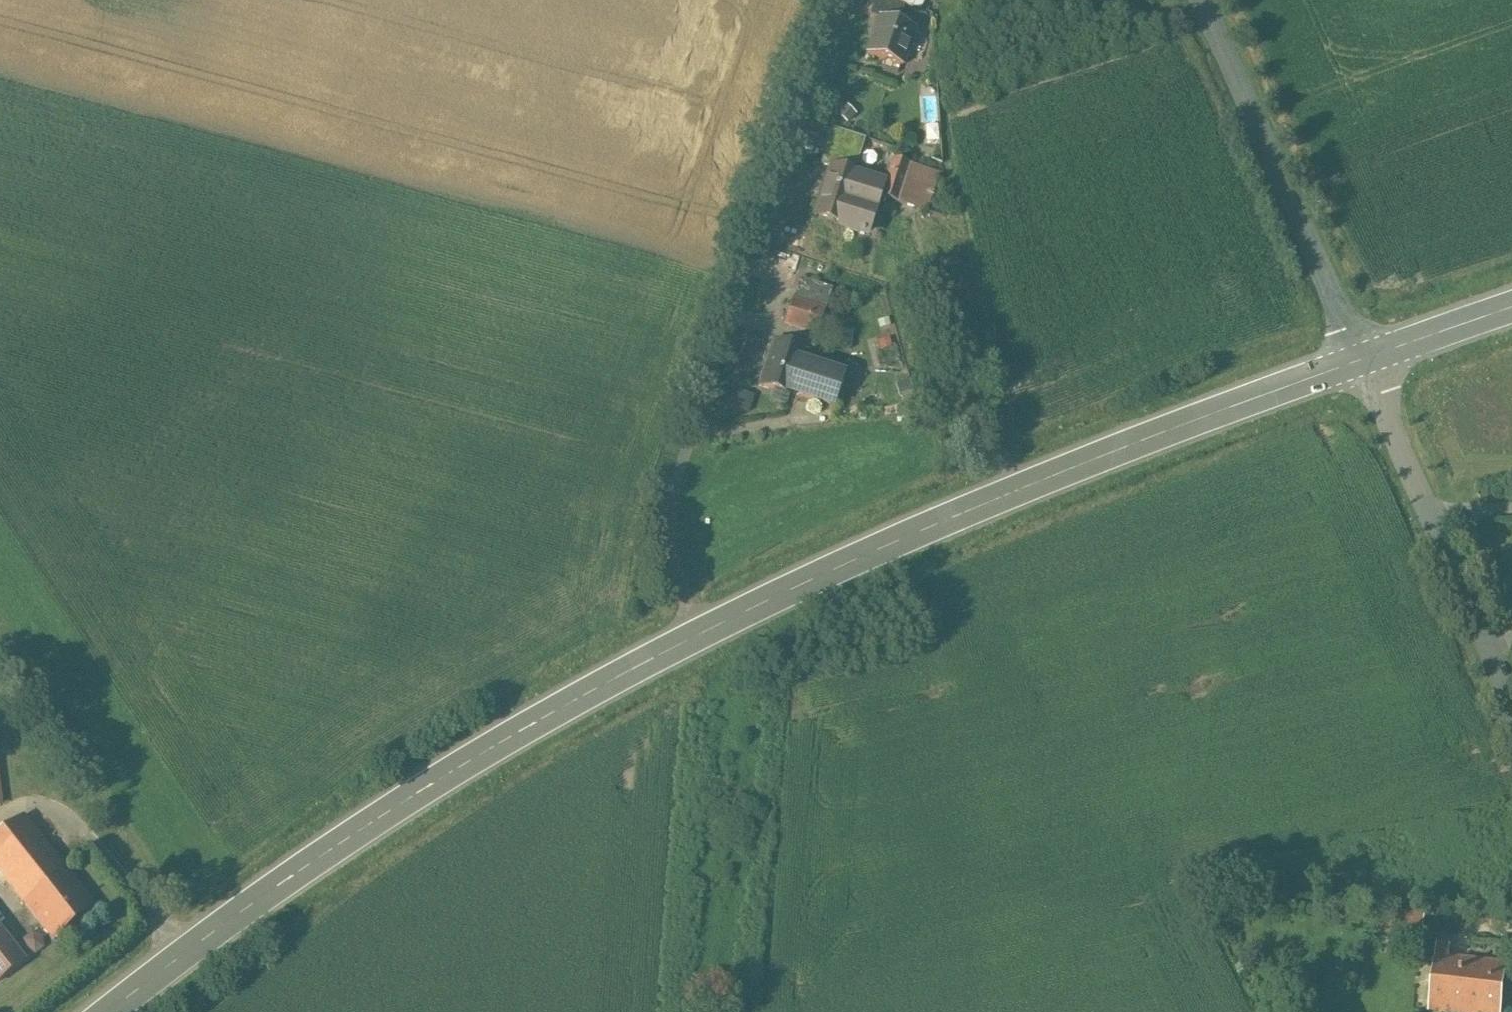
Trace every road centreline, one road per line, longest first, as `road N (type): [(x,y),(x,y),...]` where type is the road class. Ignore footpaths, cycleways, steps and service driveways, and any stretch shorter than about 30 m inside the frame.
road 1 (secondary): [(696,636),(854,557),(1364,357)]
road 2 (secondary): [(111,1011),(328,849),(562,707),(696,636)]
road 3 (residential): [(696,636),(667,511),(832,0)]
road 4 (unclassified): [(1364,357),(1205,0)]
road 5 (unclassified): [(1511,700),(1364,357)]
road 6 (track): [(0,688),(89,828)]
road 7 (secondary): [(1364,357),(1511,307)]

